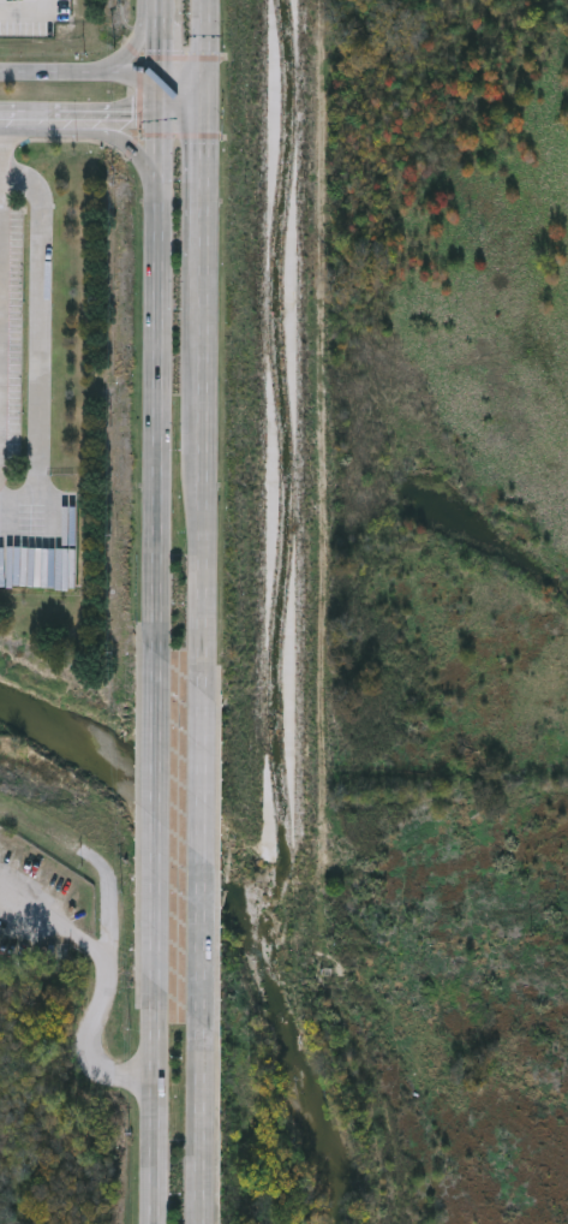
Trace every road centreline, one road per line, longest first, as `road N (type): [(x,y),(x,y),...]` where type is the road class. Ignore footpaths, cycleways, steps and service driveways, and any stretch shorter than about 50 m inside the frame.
road 1 (primary): [(155,76),(151,650)]
road 2 (primary): [(198,1021),(197,689)]
road 3 (primary): [(151,650),(151,981)]
road 4 (primary): [(197,689),(197,442)]
road 5 (primary): [(151,981),(151,1223)]
road 6 (secondary): [(203,76),(0,74)]
road 7 (primary): [(198,1223),(198,1021)]
road 8 (primary): [(197,442),(199,275)]
road 9 (primary): [(199,275),(203,124)]
road 10 (primary): [(203,124),(204,0)]

